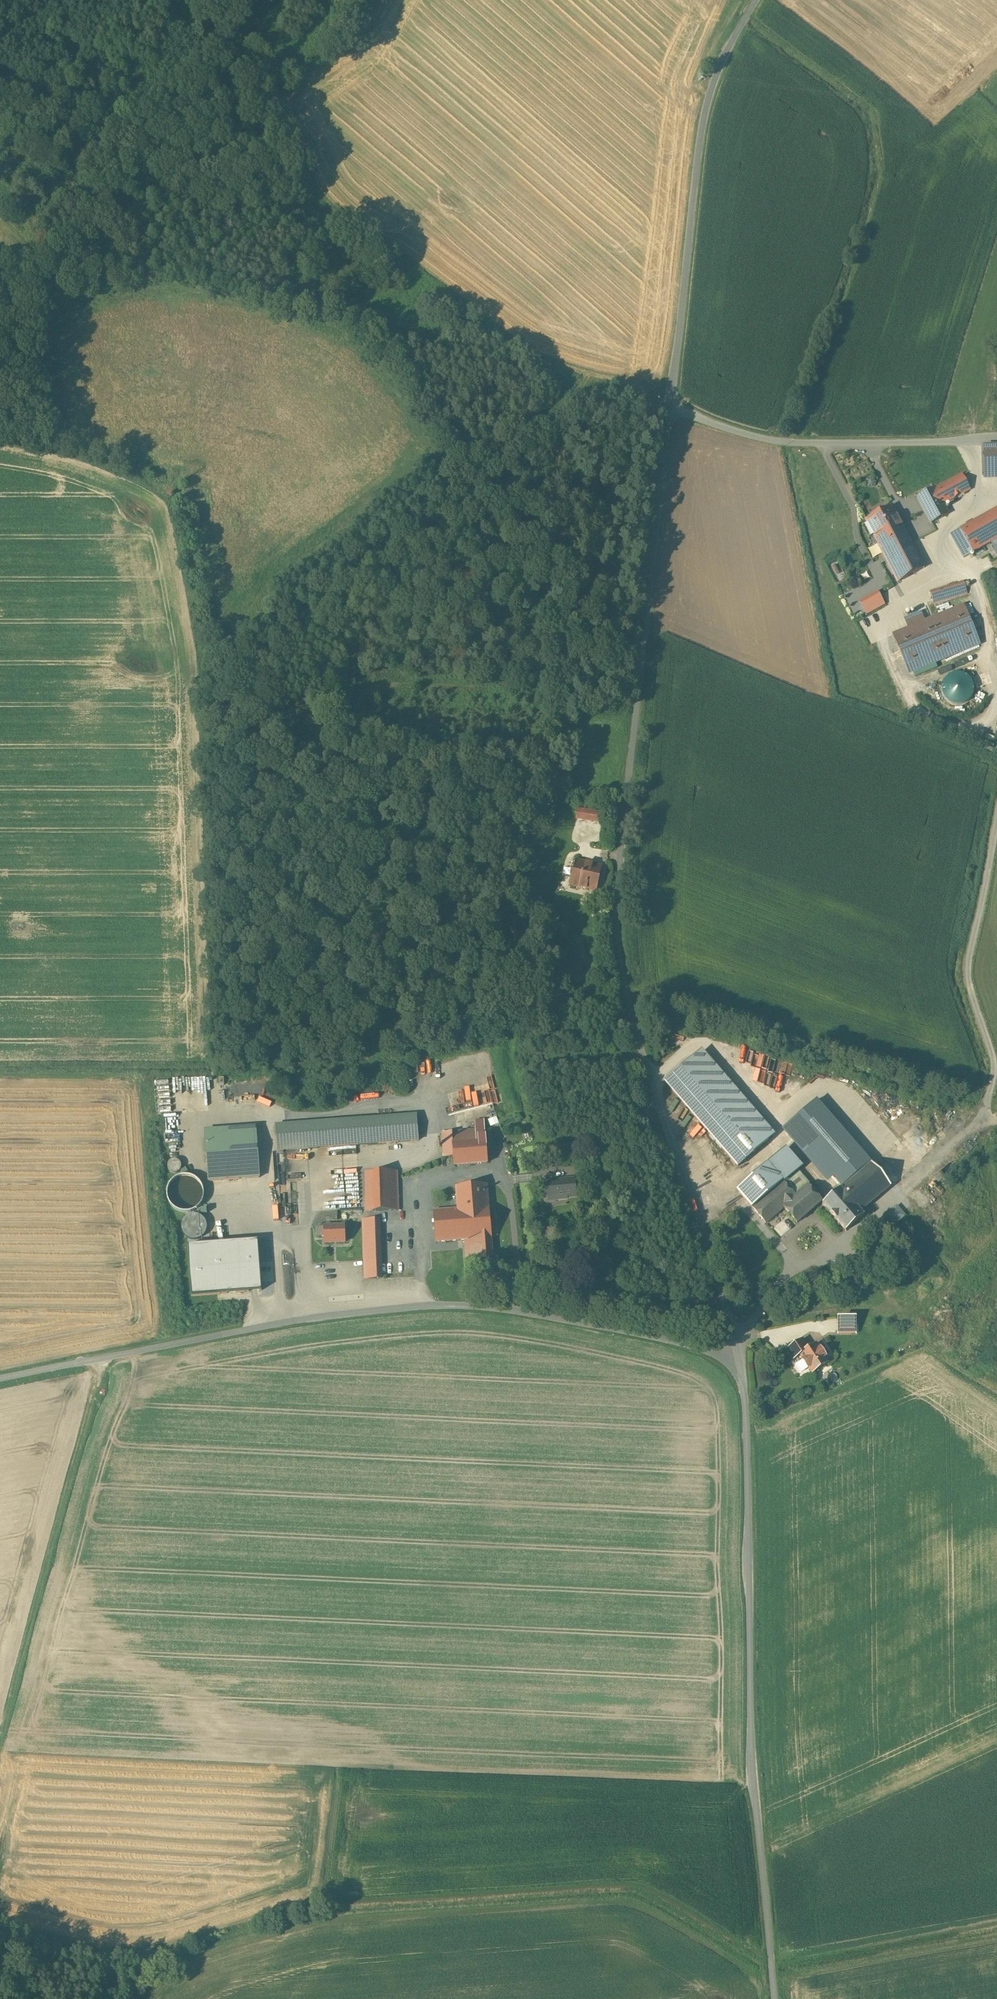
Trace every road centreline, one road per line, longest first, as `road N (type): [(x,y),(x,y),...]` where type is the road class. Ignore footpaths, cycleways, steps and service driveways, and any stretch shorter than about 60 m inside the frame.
road 1 (unclassified): [(669,410),(614,909),(628,1007),(743,1354)]
road 2 (unclassified): [(0,1379),(275,1324),(425,1305),(491,1307),(743,1354)]
road 3 (unclassified): [(743,1354),(753,1764),(775,1998)]
road 4 (unclassified): [(753,0),(716,65),(703,109),(669,410)]
road 5 (track): [(946,575),(972,570),(996,679),(993,705),(976,721),(922,713),(898,677),(881,626),(903,598)]
road 6 (unclassified): [(669,410),(780,441),(996,439)]

